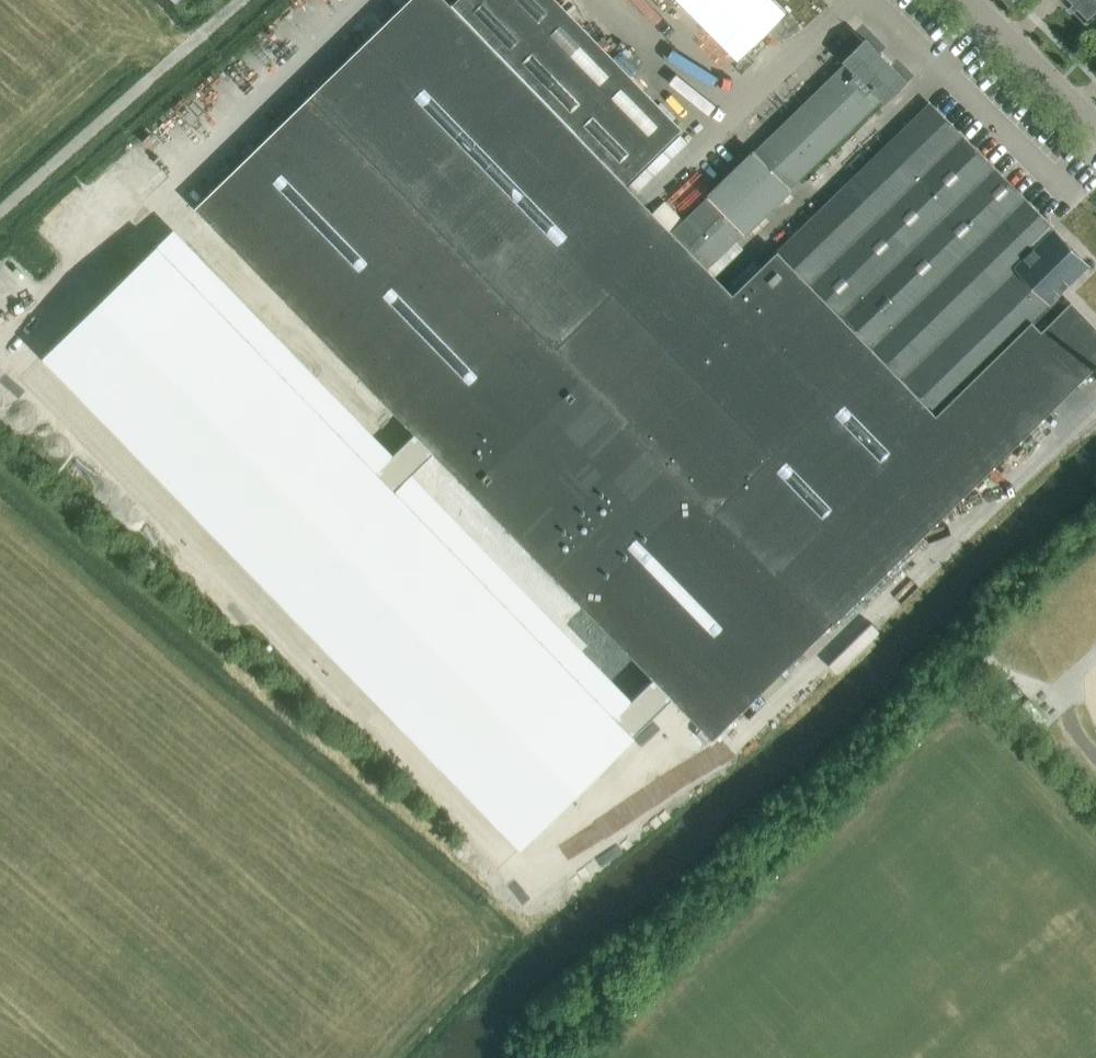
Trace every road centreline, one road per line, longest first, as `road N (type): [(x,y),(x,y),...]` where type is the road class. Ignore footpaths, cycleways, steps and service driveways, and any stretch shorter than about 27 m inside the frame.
road 1 (unclassified): [(0,211),(247,0)]
road 2 (tertiary): [(1095,125),(970,0)]

